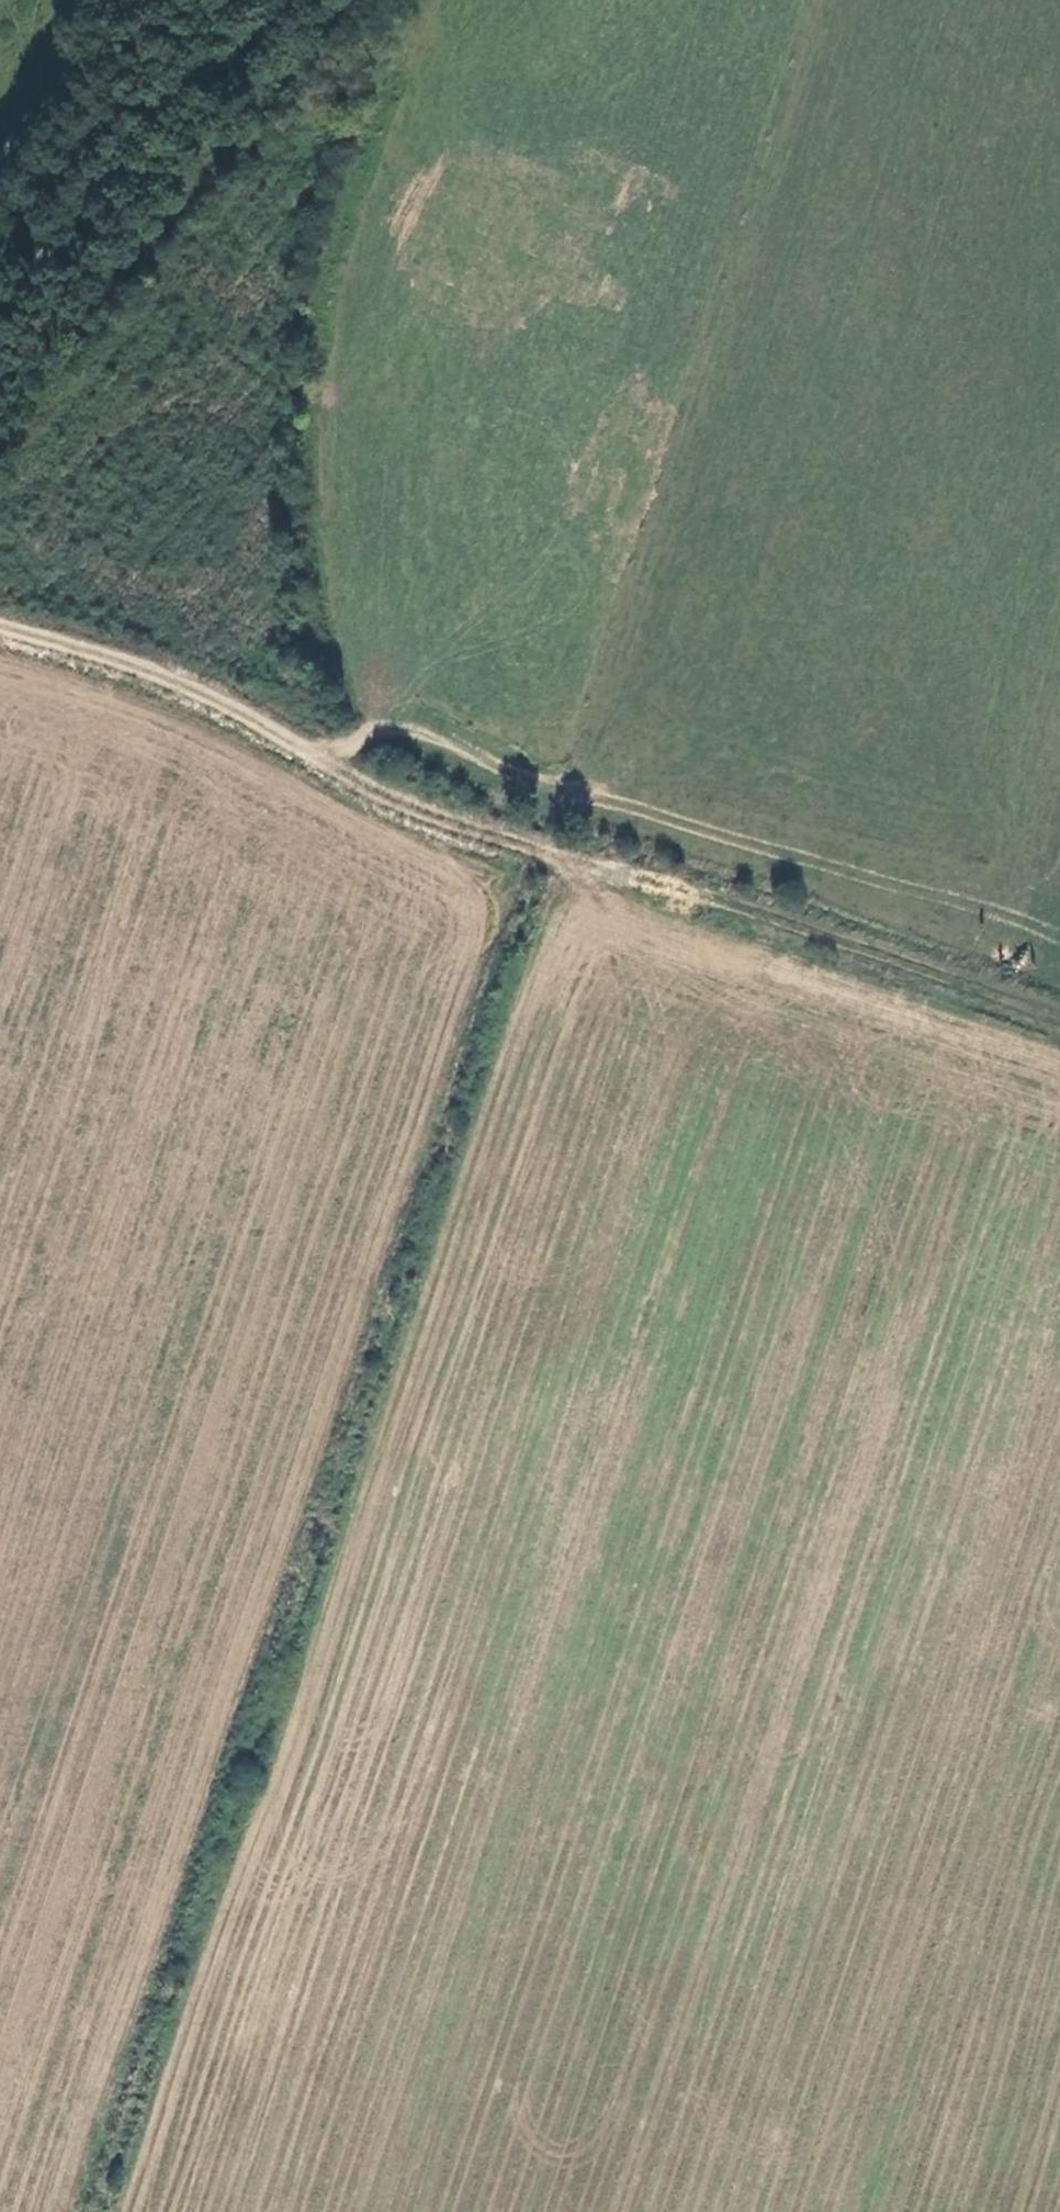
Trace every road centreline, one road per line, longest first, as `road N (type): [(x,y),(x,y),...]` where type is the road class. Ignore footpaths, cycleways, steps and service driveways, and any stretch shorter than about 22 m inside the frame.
road 1 (unclassified): [(0,312),(236,0)]
road 2 (track): [(323,763),(240,694),(0,617)]

